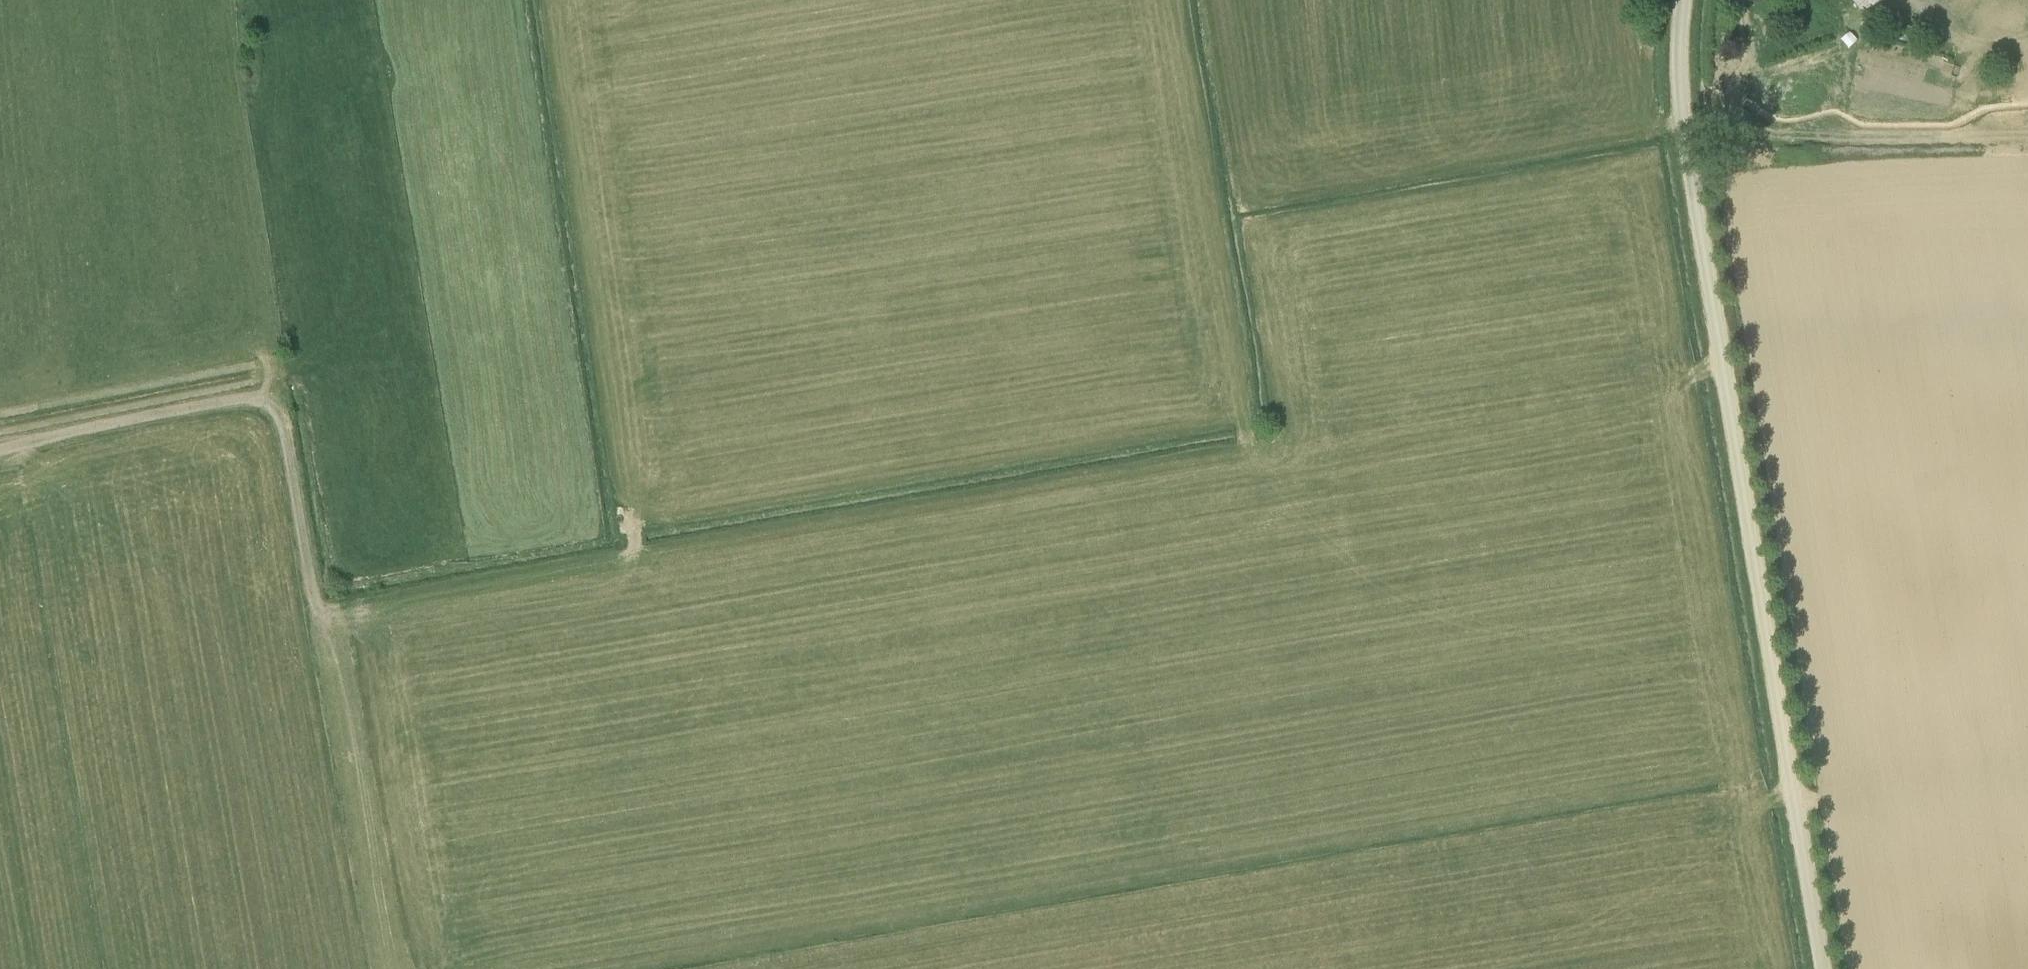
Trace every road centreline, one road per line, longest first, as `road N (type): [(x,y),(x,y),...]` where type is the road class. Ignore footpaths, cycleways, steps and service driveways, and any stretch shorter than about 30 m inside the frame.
road 1 (unclassified): [(1823,968),(1690,158),(1679,75),(1685,0)]
road 2 (track): [(0,449),(189,410),(267,407),(279,422),(319,630)]

